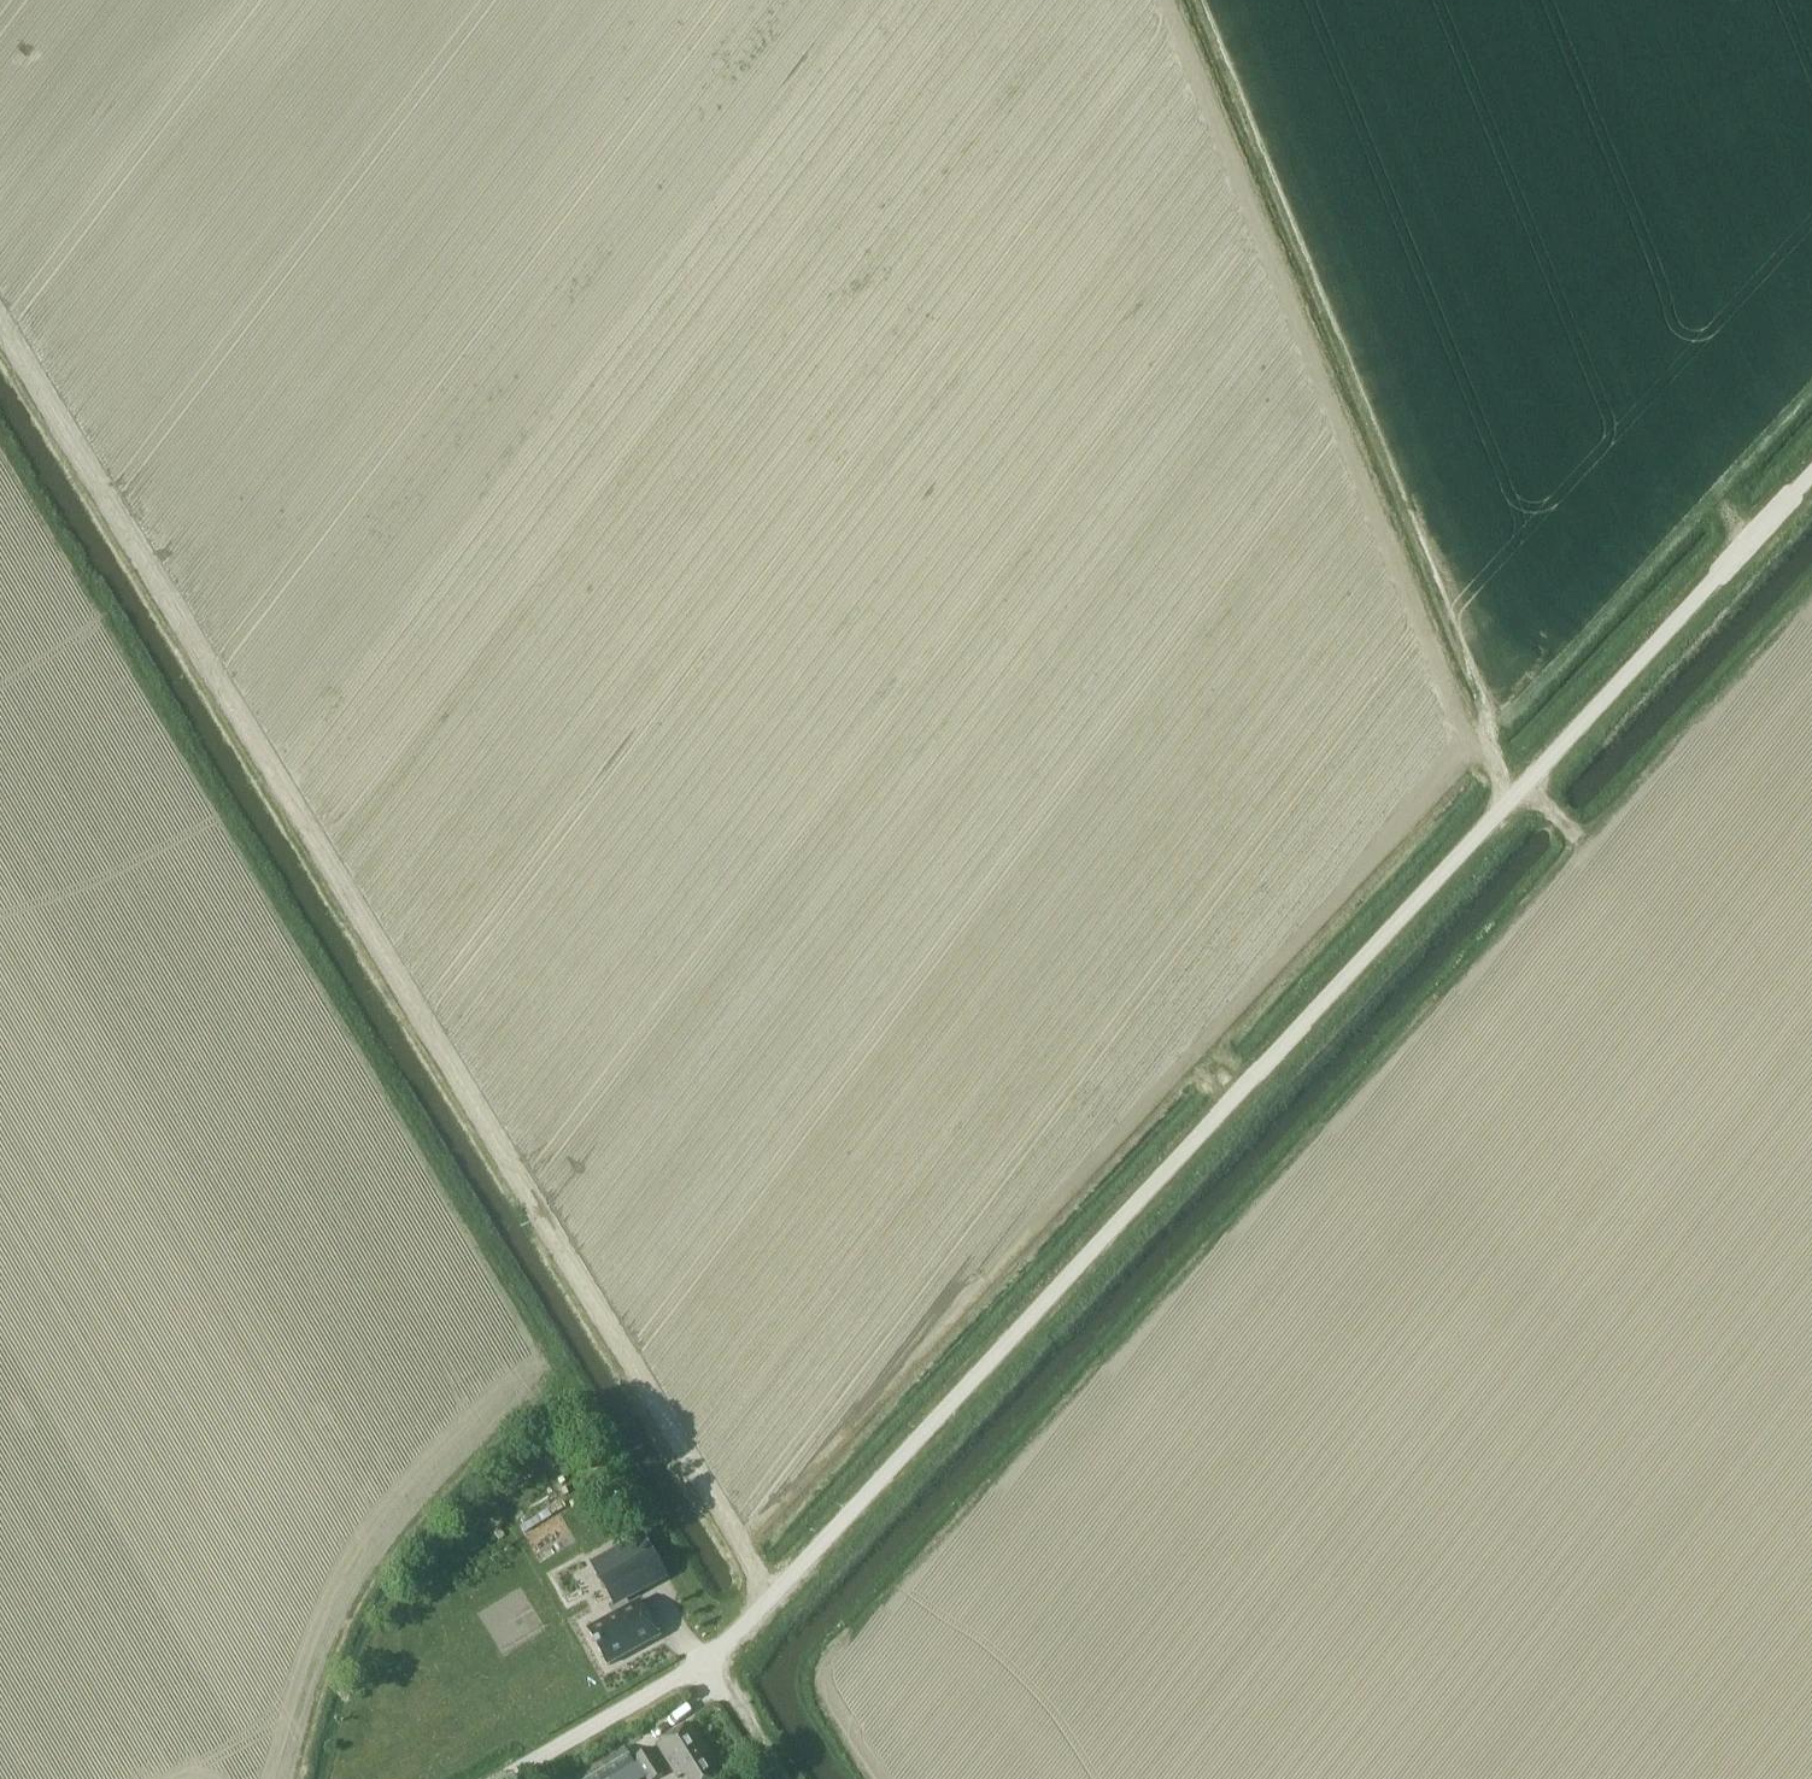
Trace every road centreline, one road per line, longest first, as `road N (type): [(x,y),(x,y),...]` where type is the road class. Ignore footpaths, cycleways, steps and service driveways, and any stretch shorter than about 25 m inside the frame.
road 1 (unclassified): [(506,1778),(707,1658),(767,1603),(1811,474)]
road 2 (track): [(767,1603),(0,348)]

